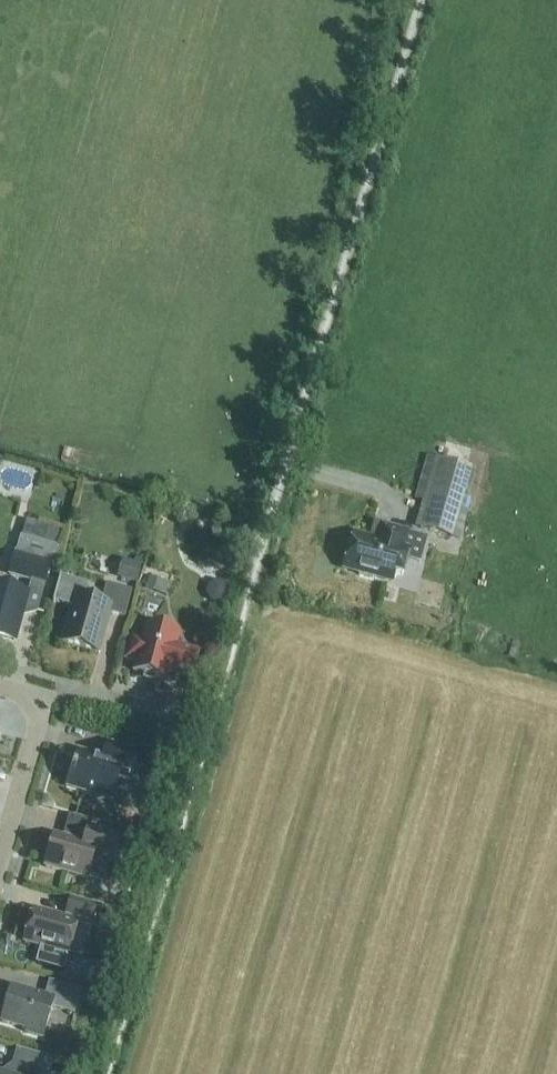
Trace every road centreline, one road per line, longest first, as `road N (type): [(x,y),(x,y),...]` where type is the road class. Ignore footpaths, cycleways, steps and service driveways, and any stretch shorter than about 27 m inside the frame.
road 1 (track): [(289,448),(423,0)]
road 2 (residential): [(0,862),(39,704)]
road 3 (residential): [(178,719),(83,692),(39,704)]

